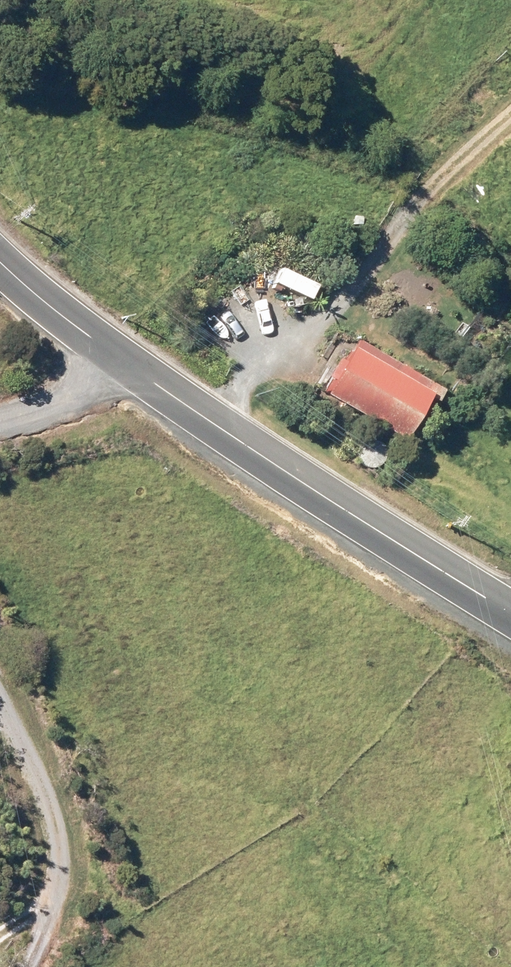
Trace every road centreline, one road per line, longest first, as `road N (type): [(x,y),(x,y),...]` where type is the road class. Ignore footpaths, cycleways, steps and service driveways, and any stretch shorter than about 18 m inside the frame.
road 1 (secondary): [(121,359),(510,612)]
road 2 (residential): [(48,910),(52,818),(0,700)]
road 3 (secondary): [(0,261),(121,359)]
road 4 (residential): [(0,419),(78,390),(121,359)]

